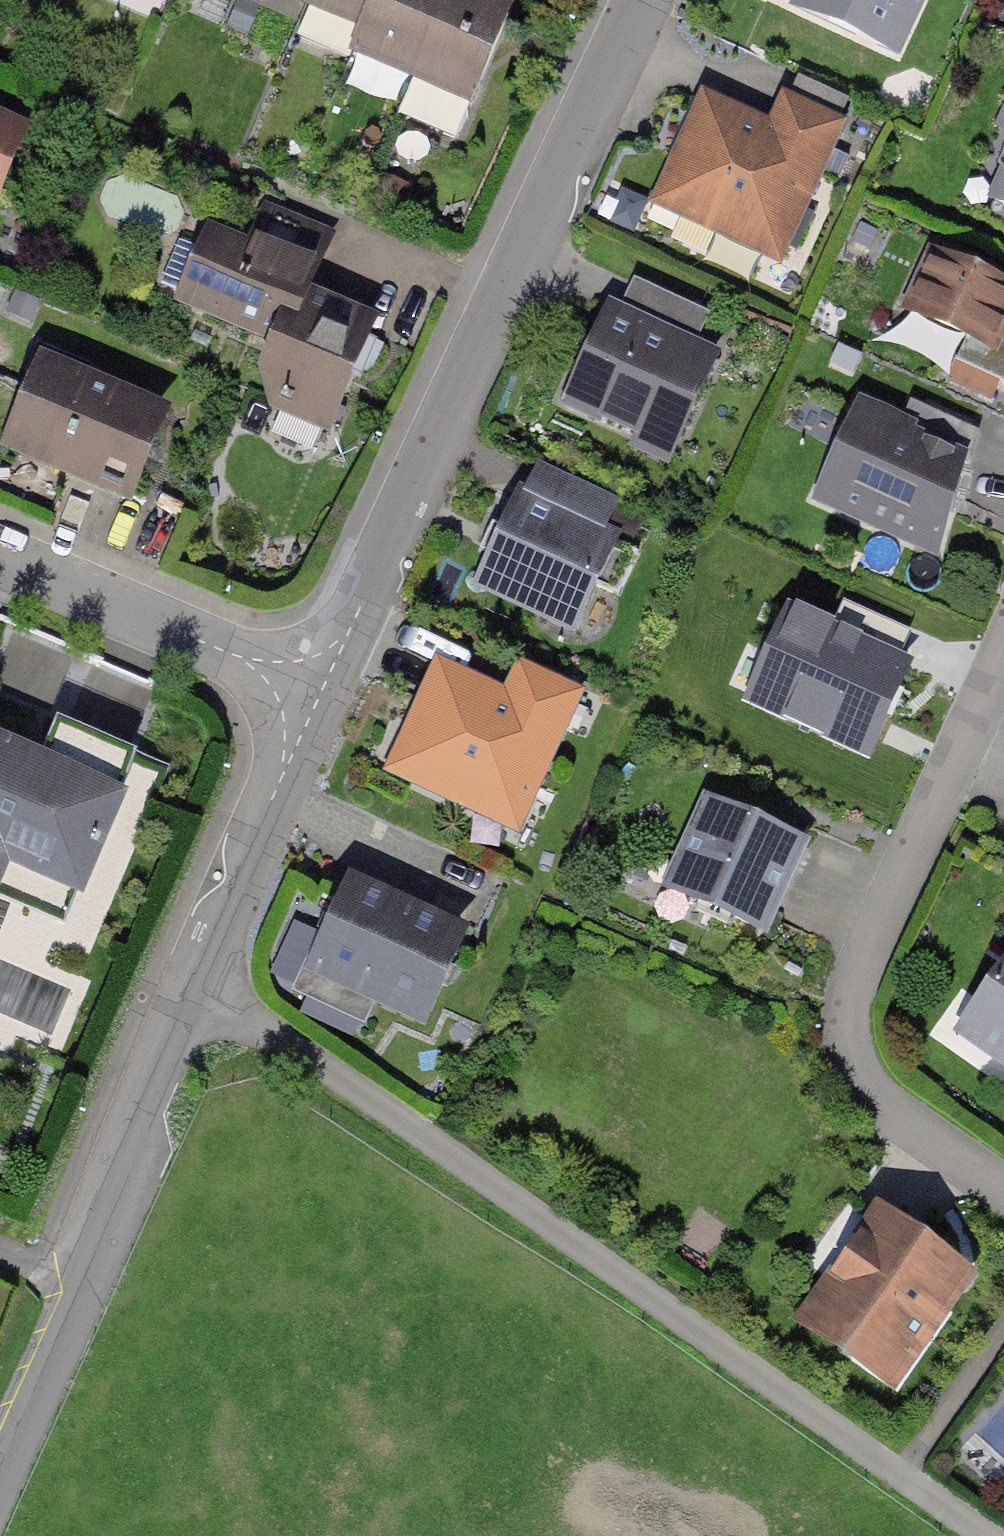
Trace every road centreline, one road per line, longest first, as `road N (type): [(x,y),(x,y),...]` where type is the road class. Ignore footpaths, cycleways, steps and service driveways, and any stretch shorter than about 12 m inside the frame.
road 1 (residential): [(985,1535),(192,986)]
road 2 (residential): [(316,694),(651,0)]
road 3 (residential): [(1003,648),(863,969),(878,1085),(1003,1182)]
road 4 (residential): [(0,1467),(192,986)]
road 5 (residential): [(316,694),(0,549)]
road 6 (residential): [(192,986),(316,694)]

